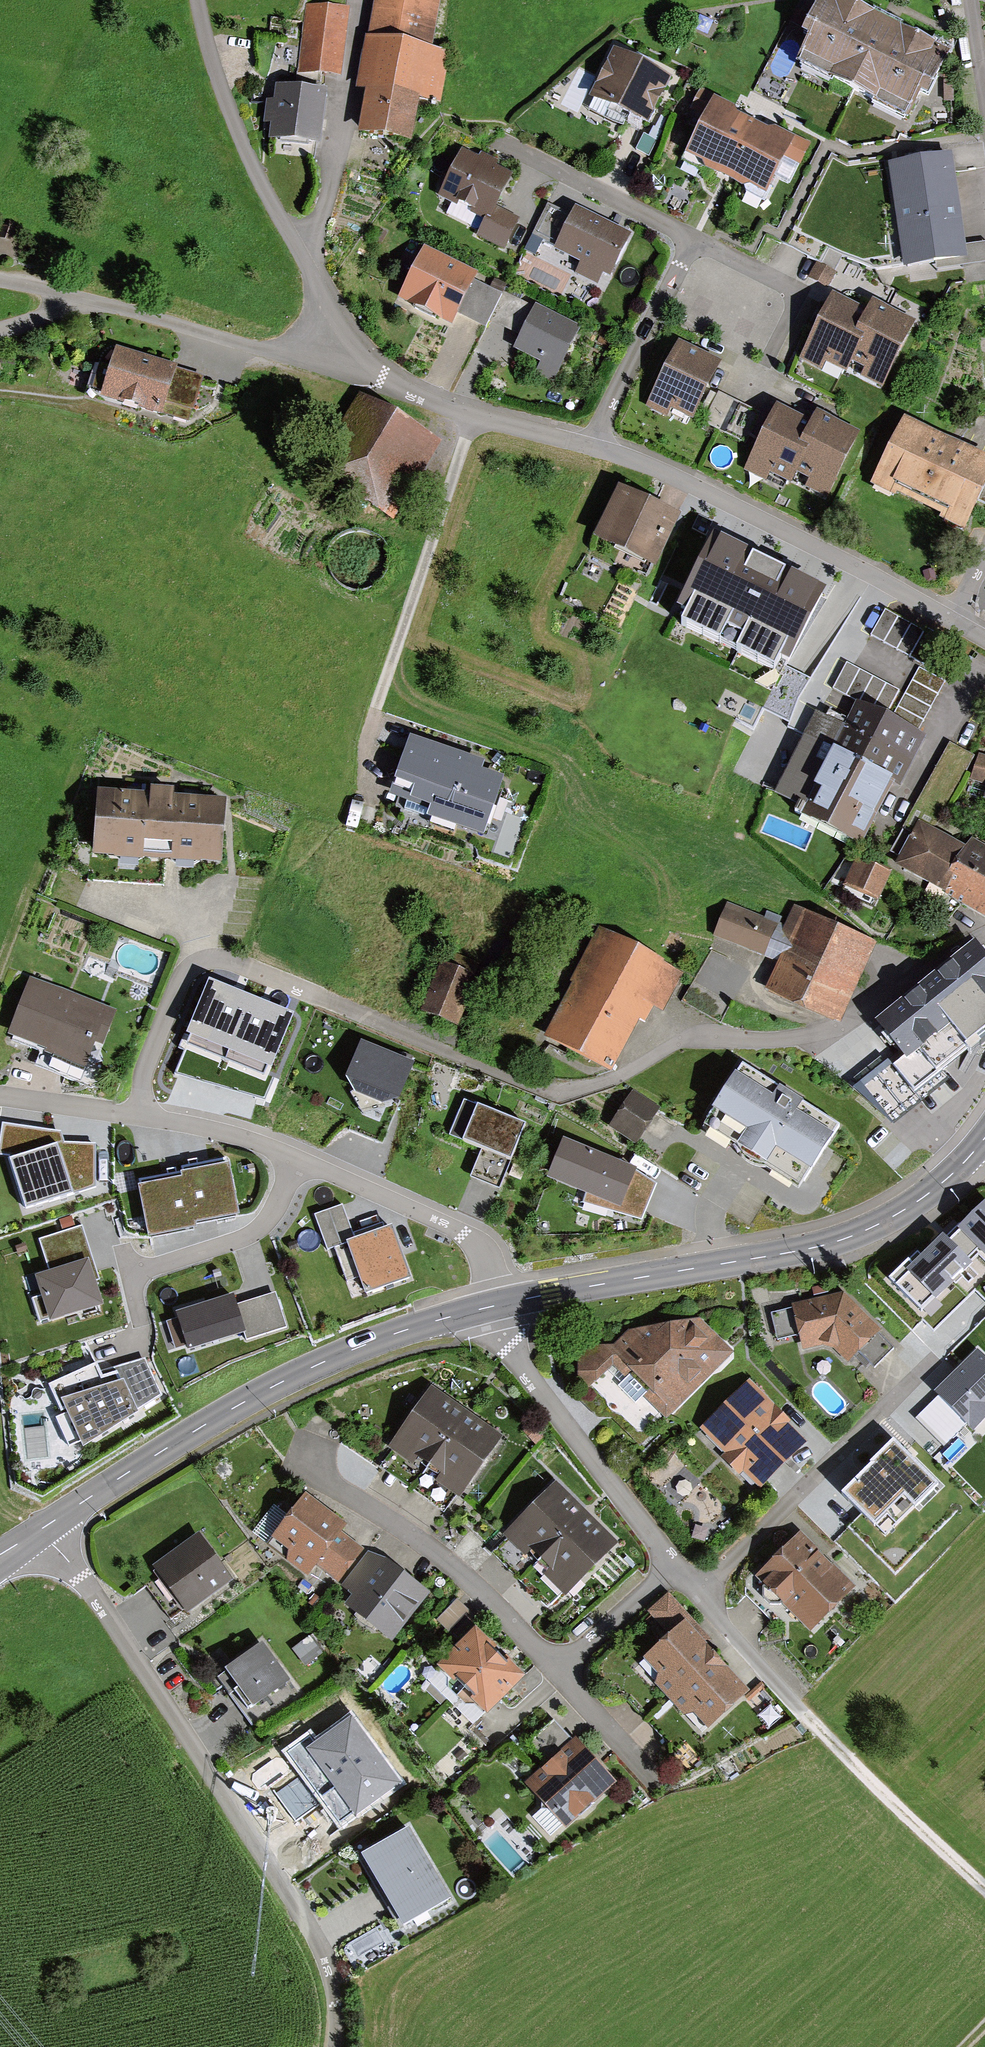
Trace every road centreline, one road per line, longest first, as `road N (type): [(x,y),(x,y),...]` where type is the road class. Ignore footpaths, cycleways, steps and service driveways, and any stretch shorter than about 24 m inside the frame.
road 1 (residential): [(142,1117),(149,1060),(181,978),(210,960),(236,963),(548,1091),(615,1080),(684,1041),(788,1039),(834,1029),(984,936)]
road 2 (residential): [(39,1531),(95,1595),(306,1917),(333,1981),(336,2046)]
road 3 (tertiary): [(498,1305),(839,1241),(922,1198),(984,1138)]
road 4 (tertiary): [(39,1531),(206,1424),(313,1367),(498,1305)]
road 5 (residential): [(591,449),(717,496),(948,617)]
road 6 (residential): [(937,1354),(693,1591)]
road 7 (unclassified): [(0,280),(326,368)]
road 8 (residential): [(556,1671),(462,1575),(313,1463)]
road 9 (residential): [(670,1565),(529,1380),(498,1305)]
road 10 (residential): [(197,0),(235,125),(303,256)]
road 11 (residential): [(326,368),(591,449)]
road 12 (residential): [(303,256),(330,185),(360,0)]
road 13 (residential): [(297,1160),(470,1239),(489,1266),(498,1305)]
road 14 (residential): [(297,1160),(254,1233),(132,1276),(143,1323)]
road 15 (track): [(798,1712),(984,1888)]
road 16 (residential): [(591,449),(693,240)]
road 17 (residential): [(693,240),(496,140)]
road 18 (residential): [(693,240),(794,293),(764,366)]
road 19 (residential): [(142,1117),(242,1138),(297,1160)]
road 20 (residential): [(798,1712),(693,1591)]
road 21 (residential): [(661,1786),(556,1671)]
road 22 (residential): [(556,1671),(670,1565)]
road 23 (residential): [(0,1100),(142,1117)]

